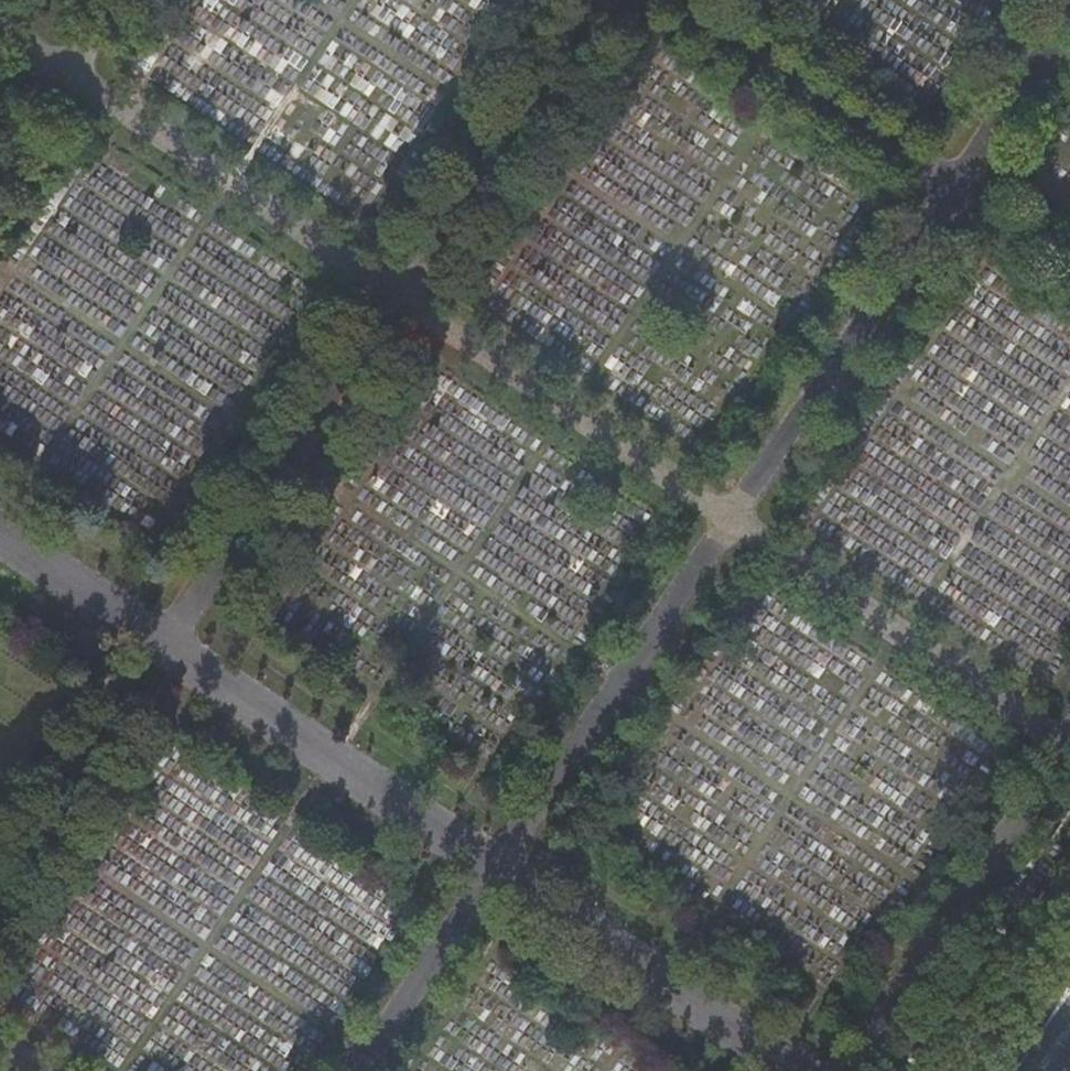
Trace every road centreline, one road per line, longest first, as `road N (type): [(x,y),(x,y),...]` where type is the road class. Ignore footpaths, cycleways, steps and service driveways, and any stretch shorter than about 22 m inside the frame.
road 1 (track): [(164,650),(0,889)]
road 2 (tertiary): [(1069,959),(1012,1070)]

